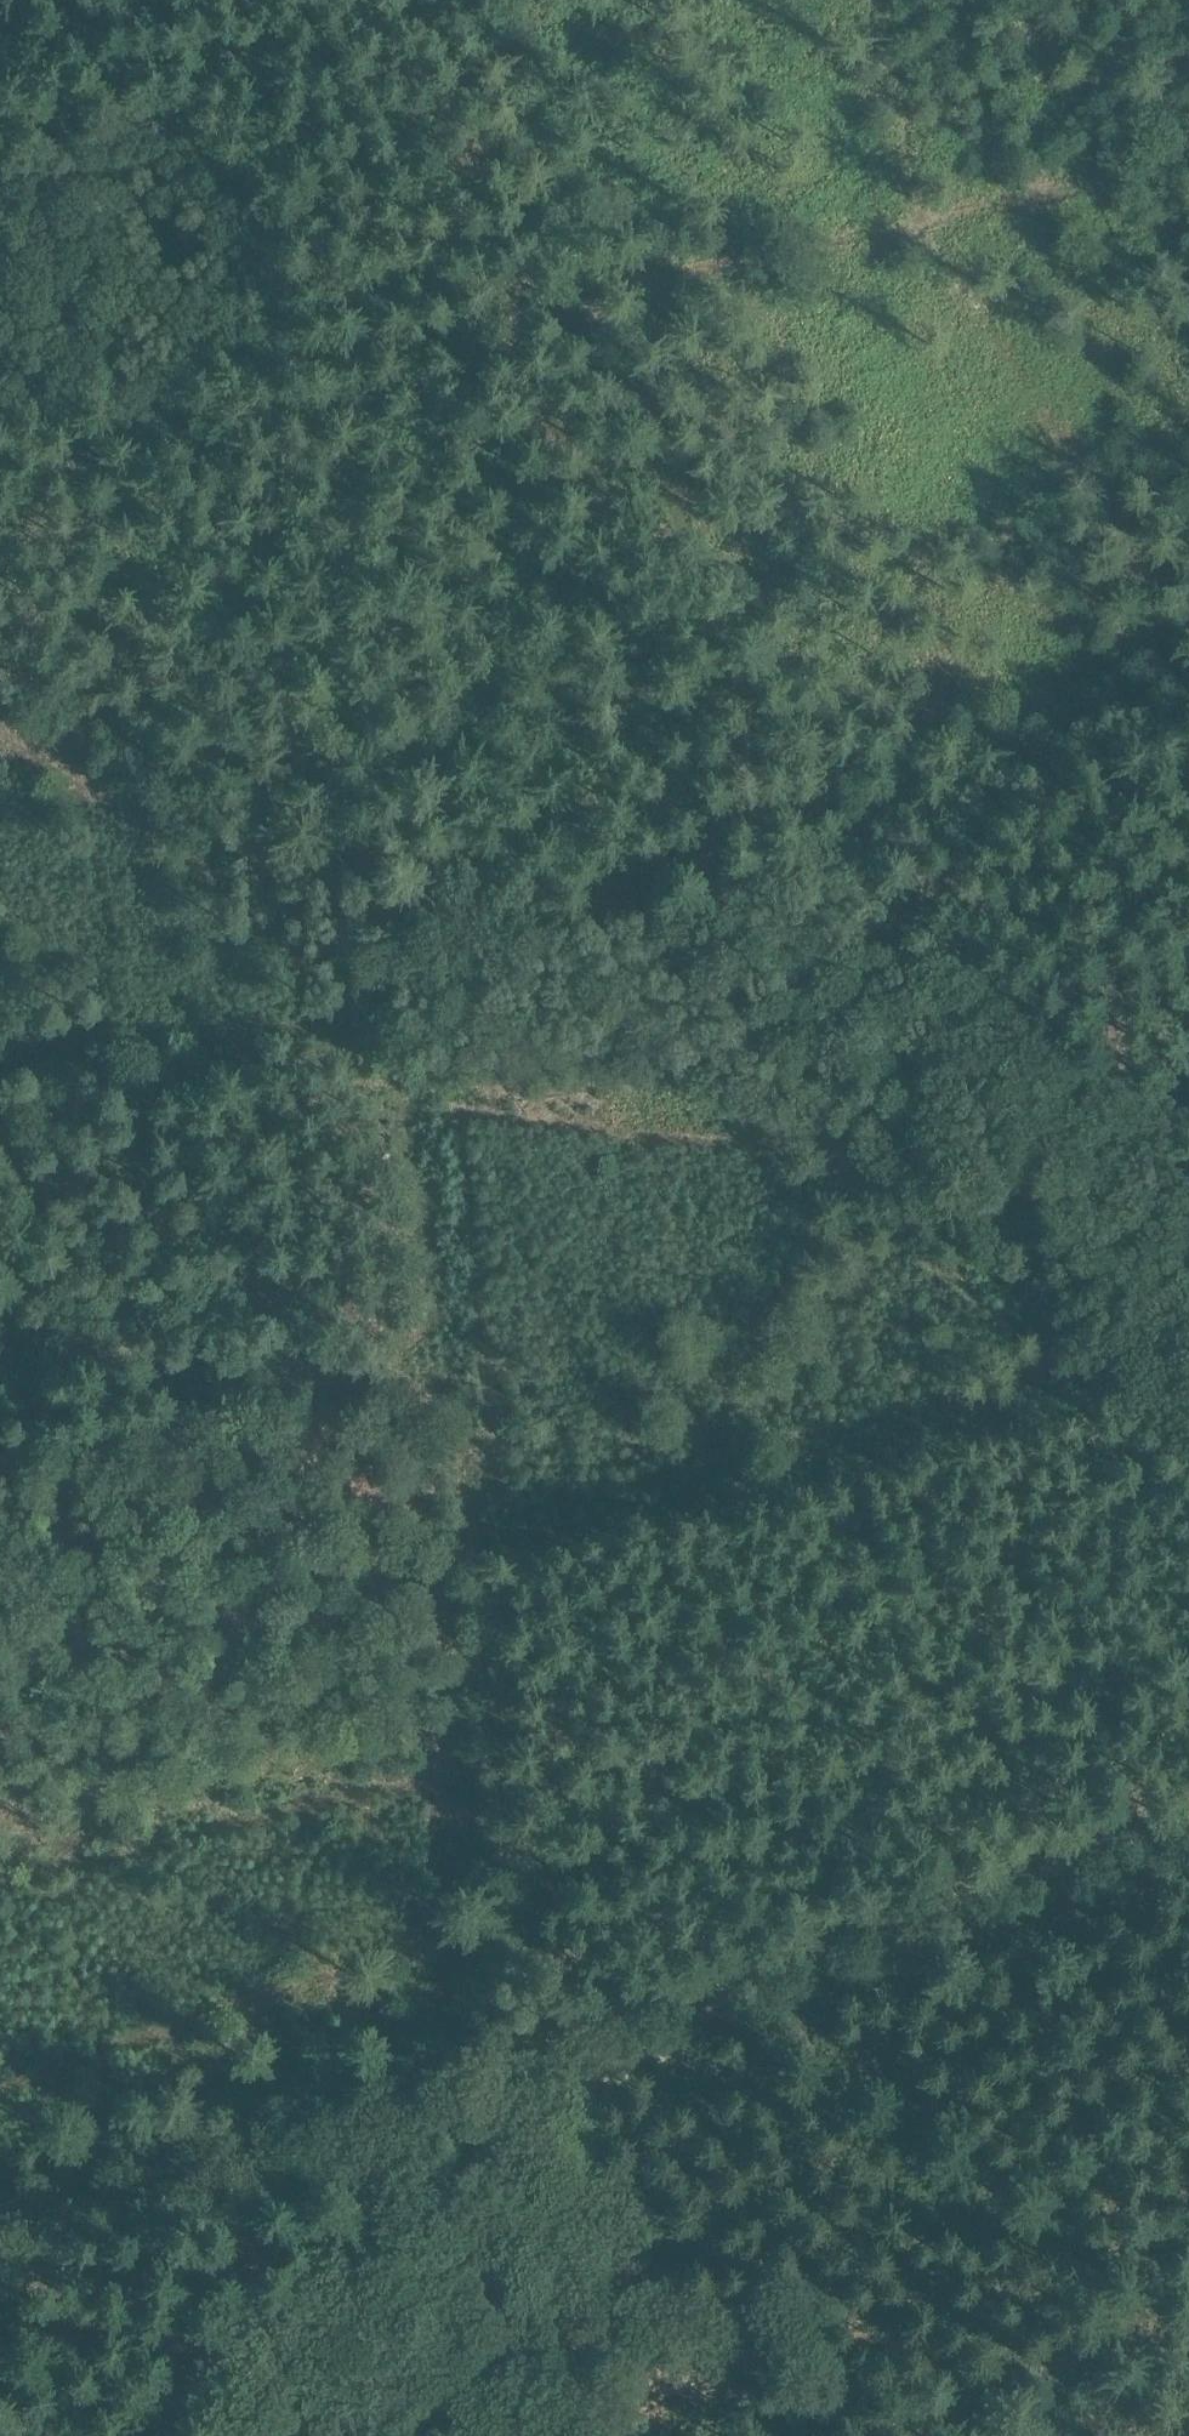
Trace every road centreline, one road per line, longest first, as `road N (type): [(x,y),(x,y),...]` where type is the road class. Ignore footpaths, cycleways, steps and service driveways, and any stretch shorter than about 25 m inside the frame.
road 1 (track): [(0,2229),(1188,1816)]
road 2 (track): [(535,2040),(372,896)]
road 3 (track): [(405,0),(854,866)]
road 4 (track): [(854,866),(750,902),(636,921),(501,920),(410,909),(372,896),(0,683)]
road 5 (track): [(854,866),(894,926),(1188,1103)]
road 6 (track): [(854,866),(1188,714)]

